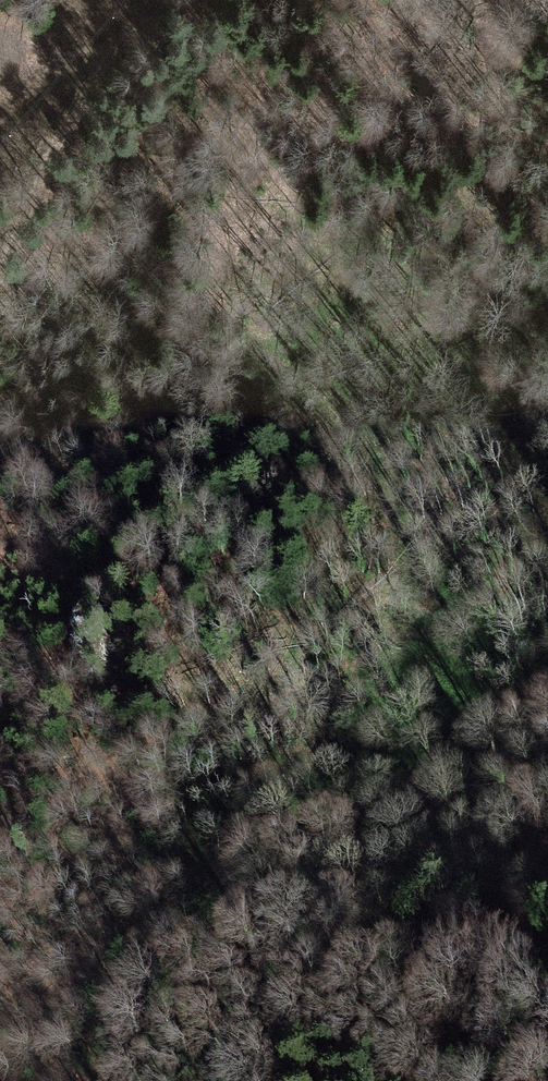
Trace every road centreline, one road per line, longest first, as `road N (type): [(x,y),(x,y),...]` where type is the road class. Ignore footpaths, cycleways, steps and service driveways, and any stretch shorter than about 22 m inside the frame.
road 1 (track): [(547,573),(483,628),(450,628),(408,598),(387,497),(365,454),(309,393),(124,290),(58,266),(10,267)]
road 2 (track): [(187,0),(143,26),(94,80),(0,281)]
road 3 (track): [(408,598),(230,872)]
road 4 (track): [(547,76),(364,0)]

